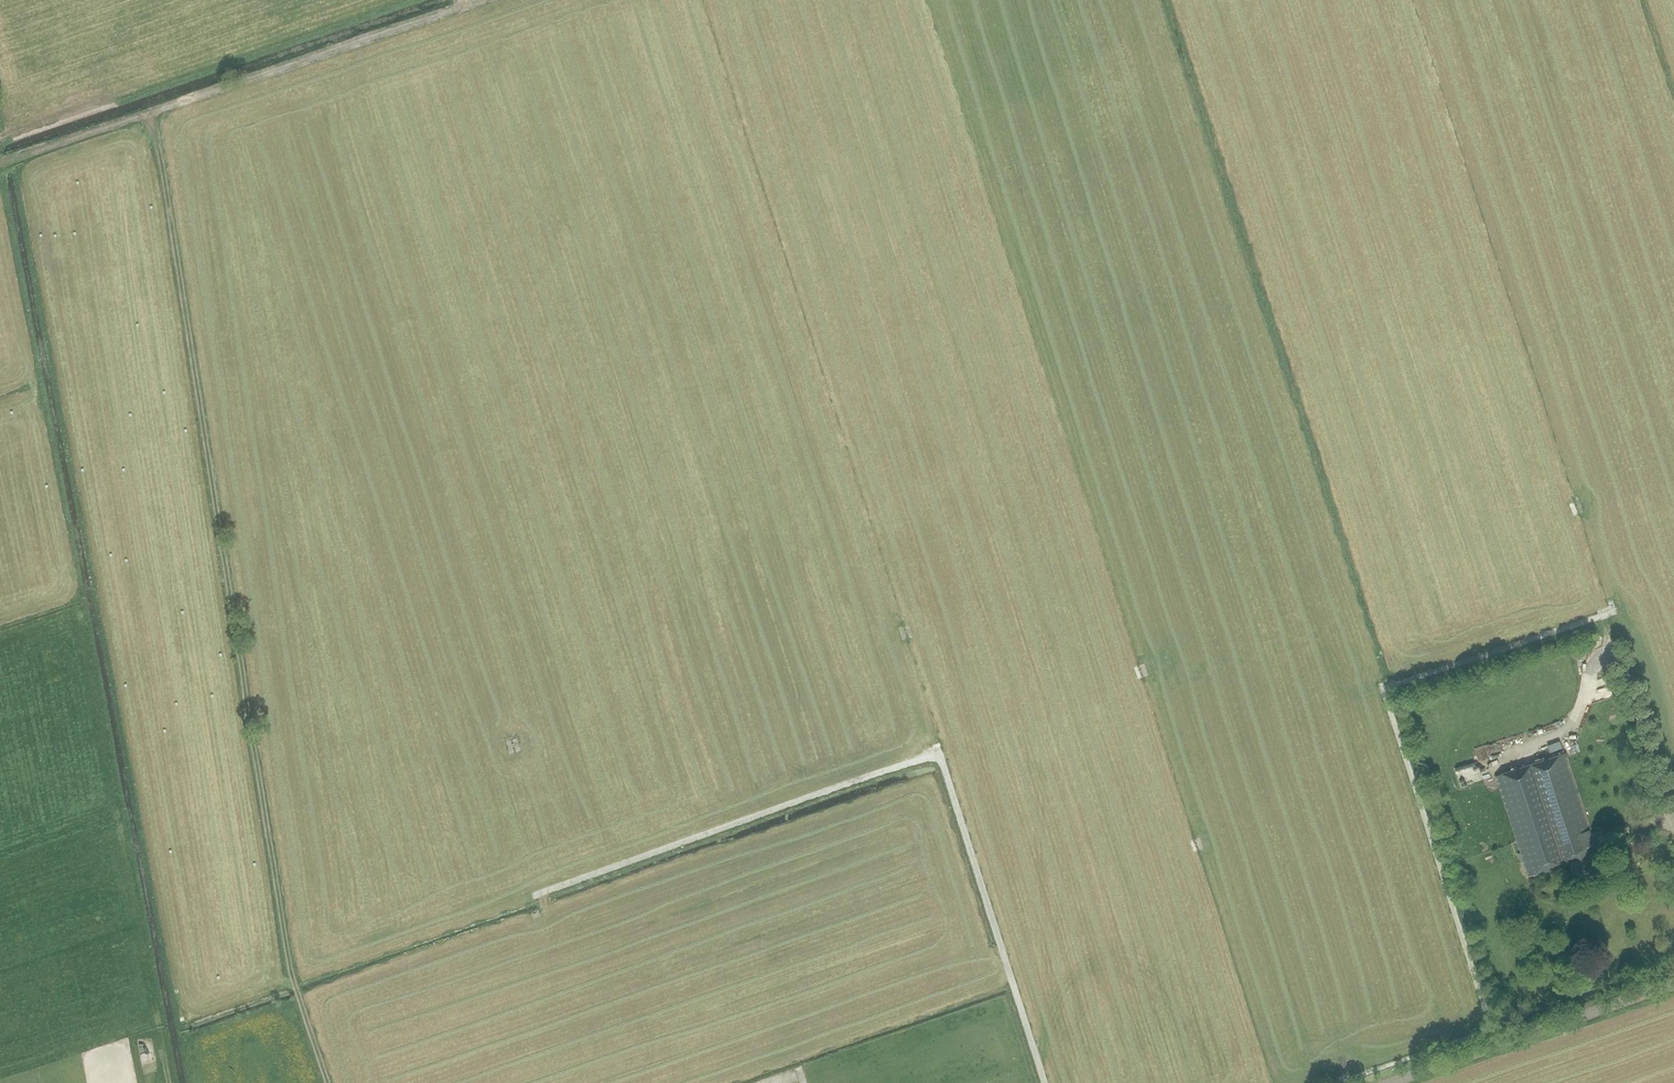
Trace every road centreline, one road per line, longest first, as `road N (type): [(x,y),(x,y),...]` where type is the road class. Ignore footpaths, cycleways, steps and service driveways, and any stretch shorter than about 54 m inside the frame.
road 1 (track): [(150,114),(287,969),(325,1082)]
road 2 (track): [(0,163),(484,0)]
road 3 (tertiary): [(1379,1082),(1673,980)]

